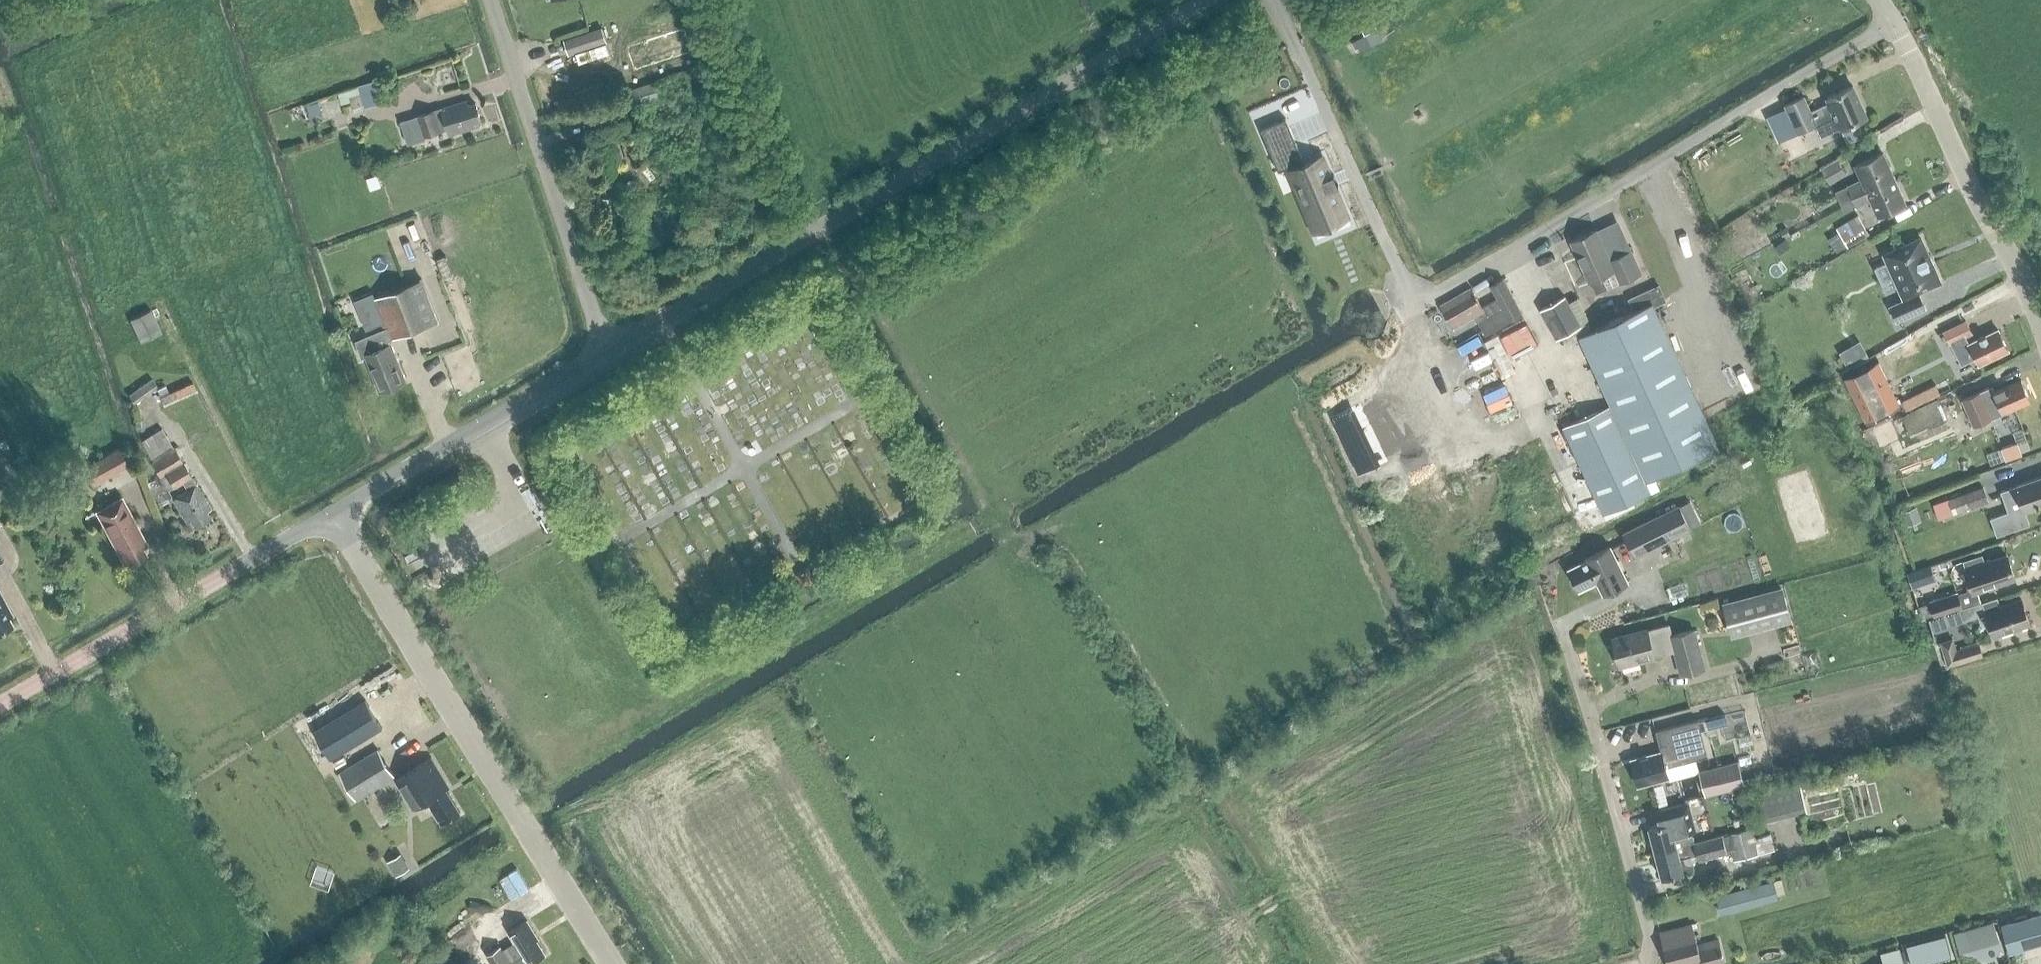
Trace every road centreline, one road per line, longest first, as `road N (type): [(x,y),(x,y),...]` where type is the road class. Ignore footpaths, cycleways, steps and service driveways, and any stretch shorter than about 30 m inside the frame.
road 1 (unclassified): [(606,353),(1206,0)]
road 2 (unclassified): [(611,963),(333,514)]
road 3 (unclassified): [(0,698),(333,514)]
road 4 (unclassified): [(606,353),(492,0)]
road 5 (unclassified): [(2040,330),(1877,0)]
road 6 (unclassified): [(333,514),(606,353)]

